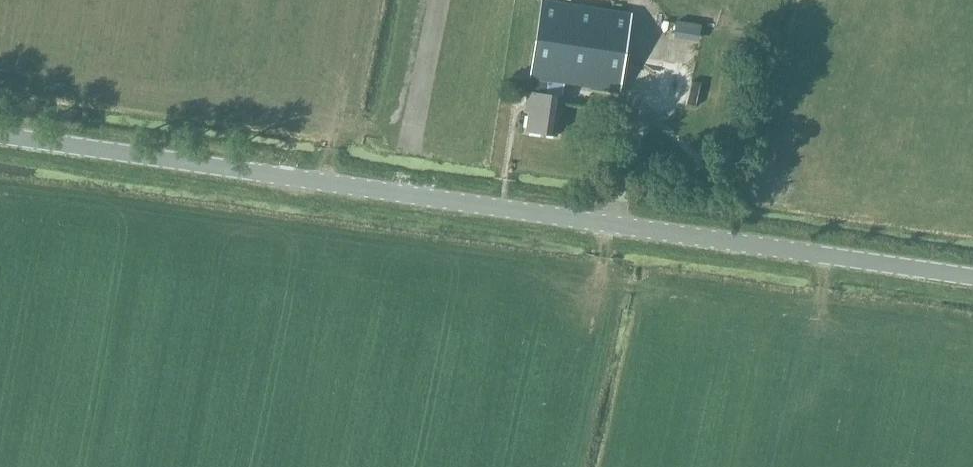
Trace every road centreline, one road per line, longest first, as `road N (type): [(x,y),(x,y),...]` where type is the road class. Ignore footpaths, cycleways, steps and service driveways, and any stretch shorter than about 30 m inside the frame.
road 1 (unclassified): [(972,278),(0,136)]

